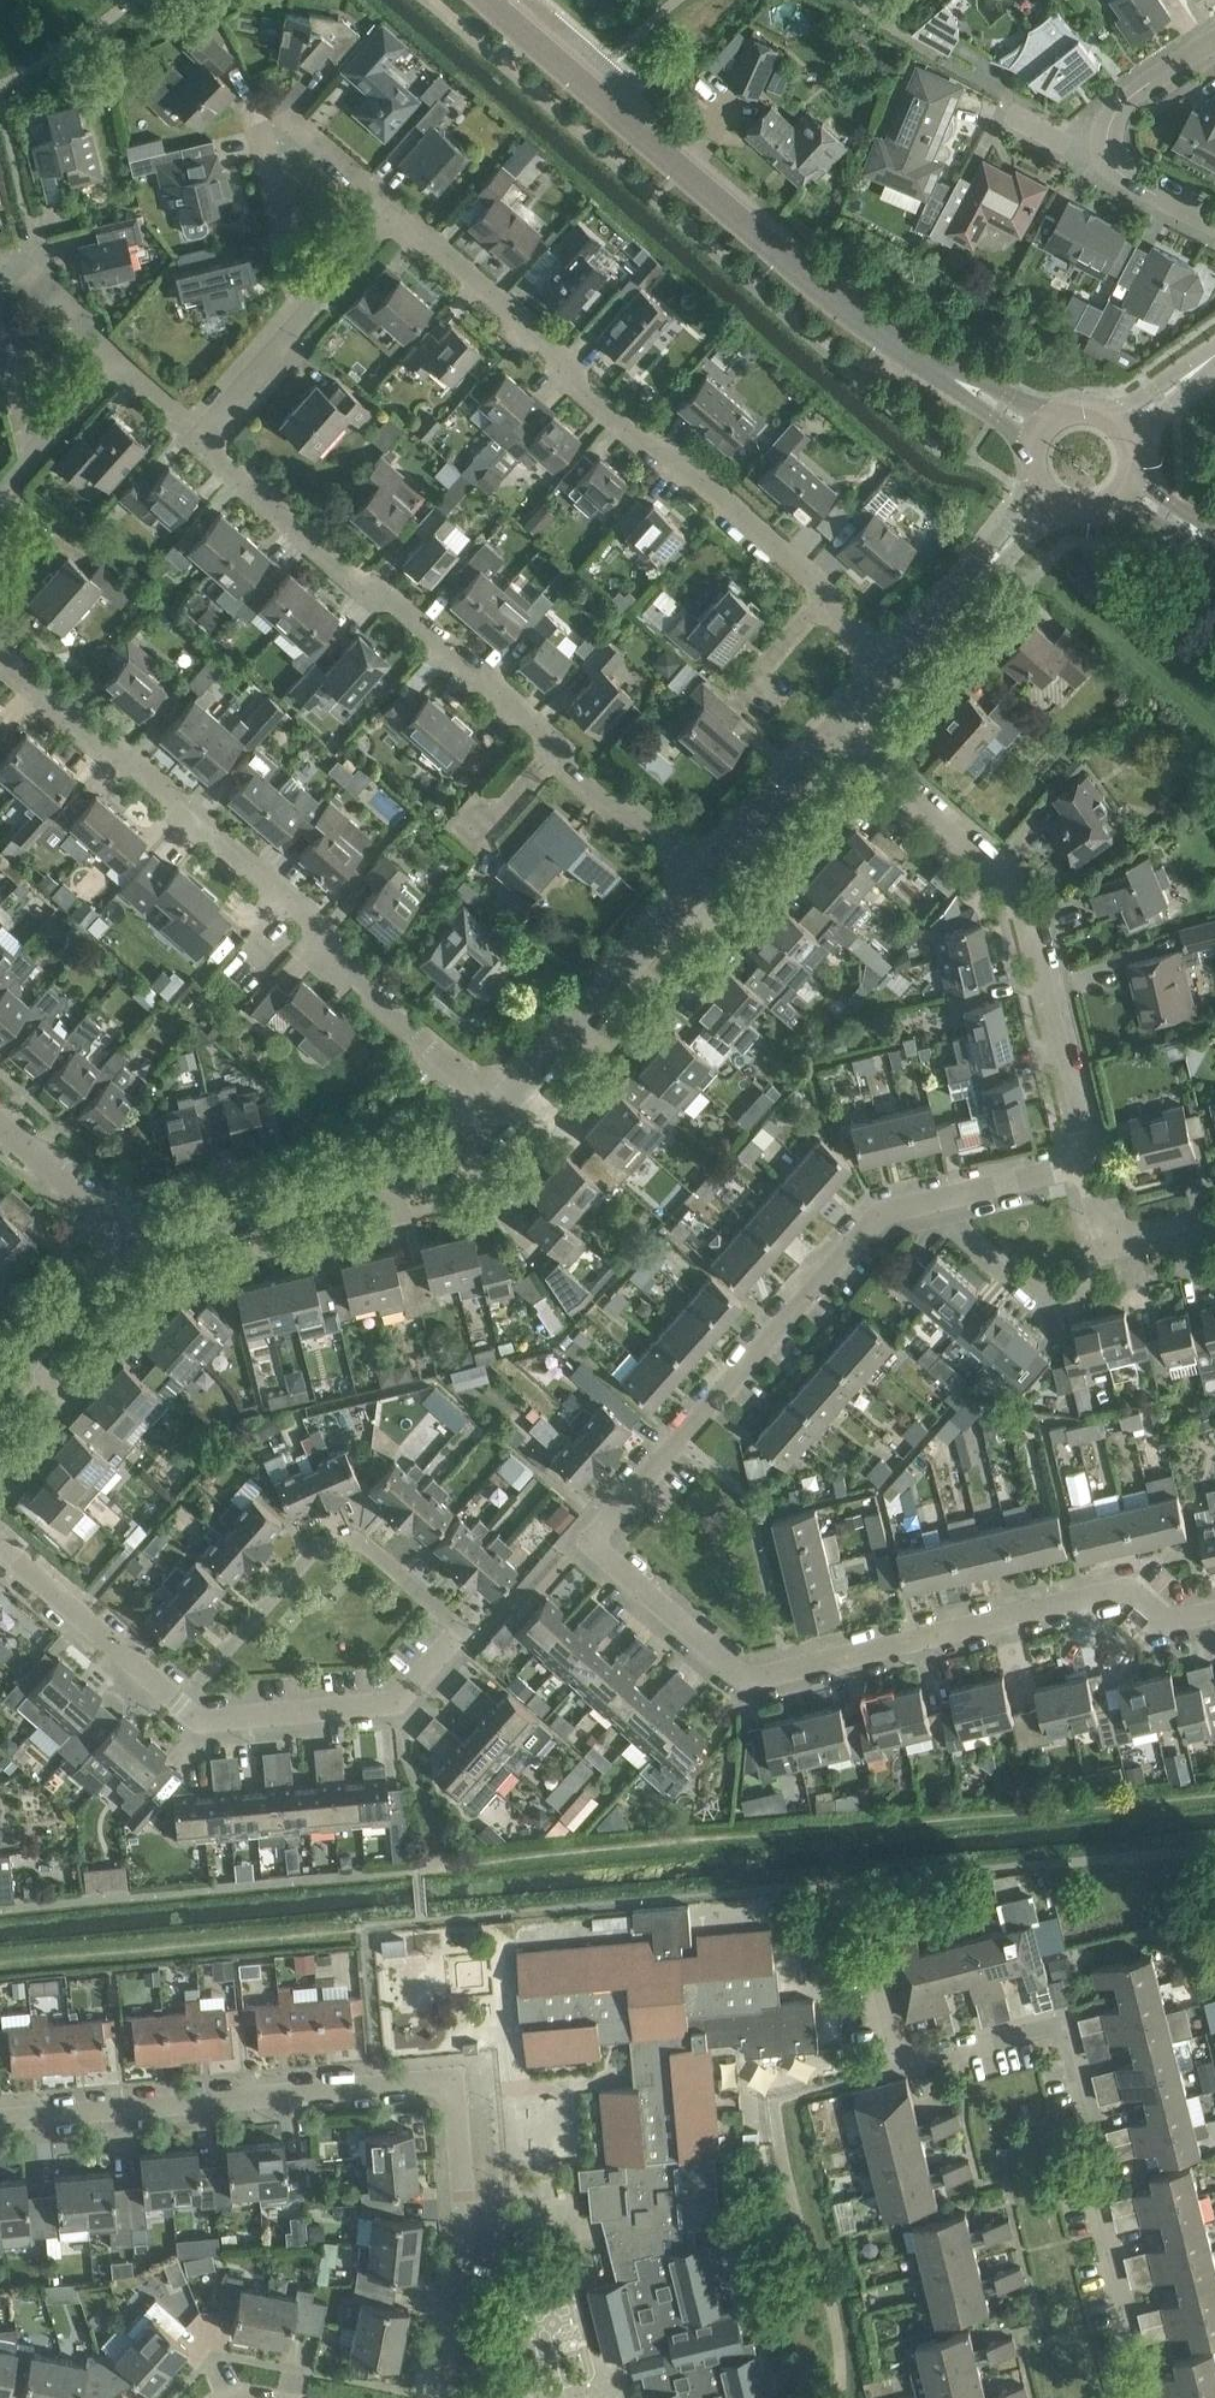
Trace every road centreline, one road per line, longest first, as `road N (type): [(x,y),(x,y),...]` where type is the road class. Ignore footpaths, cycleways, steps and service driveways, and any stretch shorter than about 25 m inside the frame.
road 1 (residential): [(1214,1612),(1161,1625),(1124,1593),(746,1678),(601,1554),(601,1528),(872,1223),(922,1202)]
road 2 (residential): [(433,2397),(466,2222),(454,2081),(0,2119)]
road 3 (secondary): [(1039,432),(886,341),(487,0)]
road 4 (residential): [(894,666),(830,608),(809,576),(585,394),(551,350),(390,204)]
road 5 (residential): [(1120,2397),(1112,2364),(1128,2339),(1090,2183),(1098,2151),(1062,2020),(899,2063),(870,1946)]
road 6 (residential): [(707,876),(643,820),(609,806),(564,769),(542,730),(193,436)]
road 7 (residential): [(500,1110),(383,1006),(321,940),(315,922),(140,767),(98,748),(0,661)]
road 8 (residential): [(471,1640),(399,1700),(203,1719),(0,1542)]
road 9 (residential): [(1086,1162),(1021,894),(829,735)]
road 10 (tertiary): [(135,1242),(178,1221),(375,1184),(440,1161),(500,1110)]
road 11 (residential): [(390,204),(291,118),(274,129),(267,177),(297,306)]
road 12 (tertiary): [(500,1110),(707,876)]
road 13 (tertiary): [(894,666),(1049,494)]
road 14 (tertiary): [(0,1393),(135,1242)]
road 15 (residential): [(1071,1296),(1038,1303),(922,1202)]
road 16 (tertiary): [(707,876),(829,735)]
road 17 (residential): [(0,1121),(135,1242)]
road 18 (residential): [(922,1202),(1086,1162)]
road 19 (residential): [(193,436),(297,306)]
road 20 (residential): [(120,356),(16,262),(0,269)]
road 21 (residential): [(1106,140),(1124,102),(1214,41)]
road 22 (residential): [(1214,226),(1118,172),(1106,140)]
road 23 (residential): [(26,465),(120,356)]
road 24 (residential): [(297,306),(390,204)]
road 25 (residential): [(0,337),(26,465)]
road 26 (unclassified): [(1115,431),(1214,352)]

